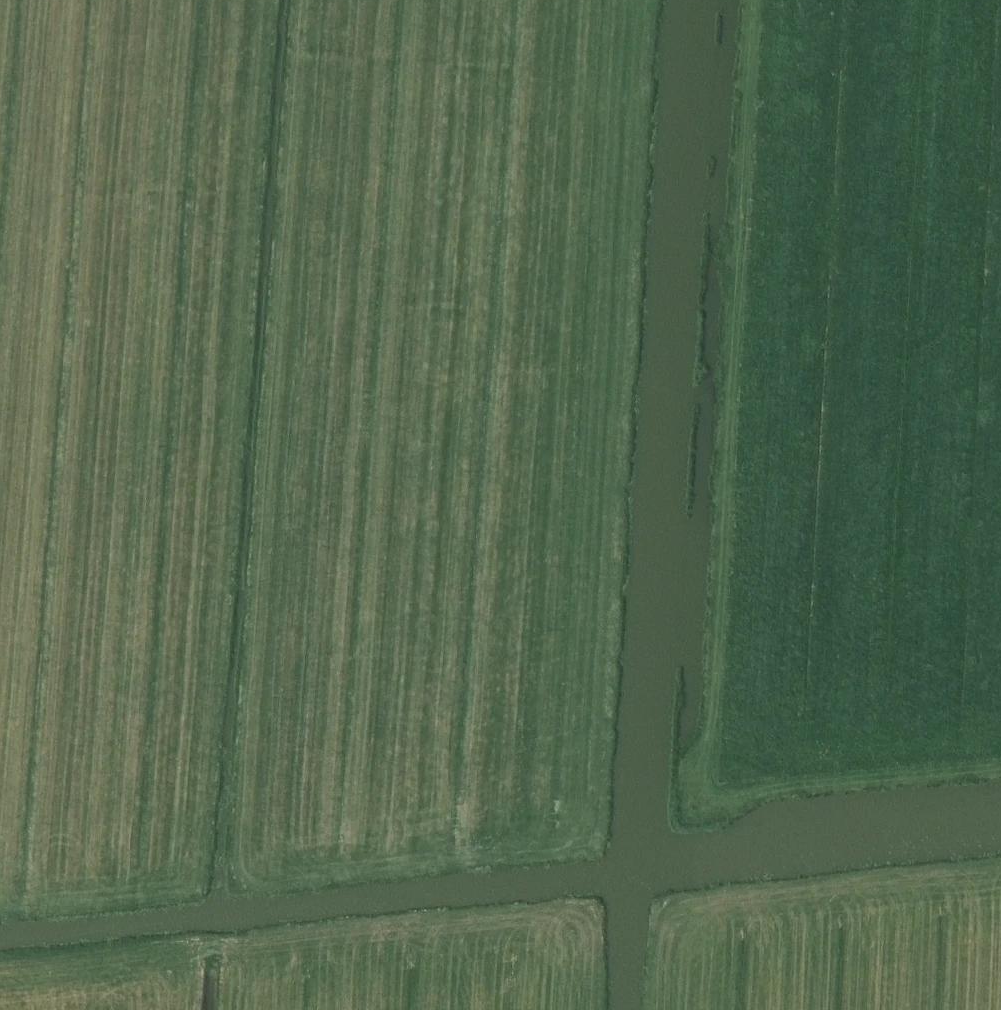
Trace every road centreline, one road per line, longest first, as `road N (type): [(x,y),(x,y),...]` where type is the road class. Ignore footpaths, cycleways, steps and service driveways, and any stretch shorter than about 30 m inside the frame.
road 1 (track): [(1000,769),(707,793),(750,0)]

